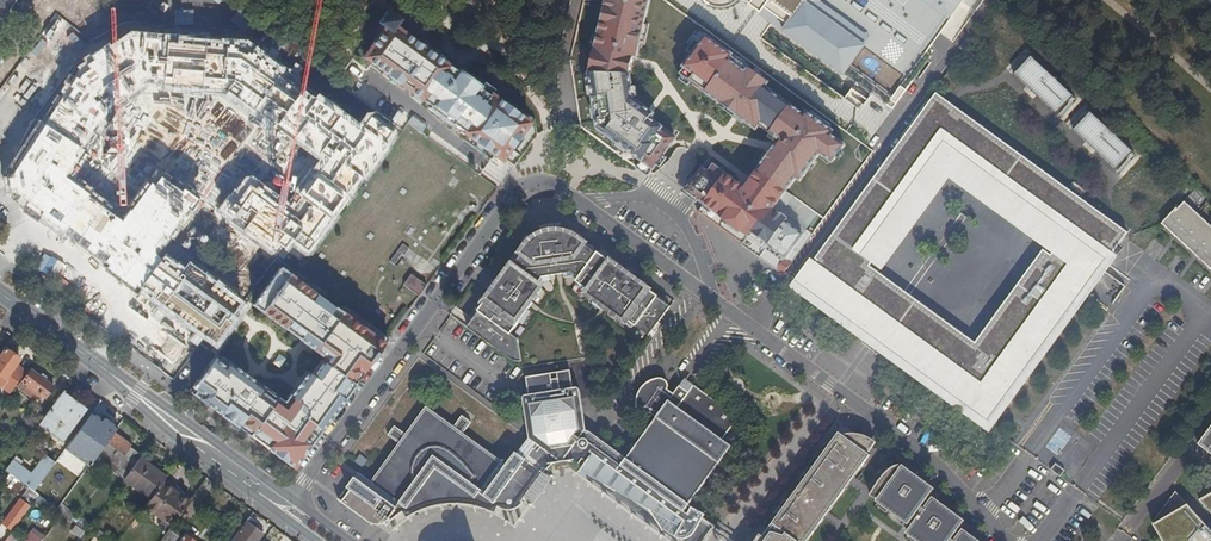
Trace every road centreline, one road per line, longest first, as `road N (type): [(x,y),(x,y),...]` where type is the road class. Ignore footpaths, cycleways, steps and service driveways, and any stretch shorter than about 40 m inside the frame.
road 1 (residential): [(287,498),(513,192),(539,181),(567,189),(699,288)]
road 2 (residential): [(733,313),(932,459),(1006,540)]
road 3 (secondary): [(287,498),(88,358)]
road 4 (secondary): [(180,443),(317,540)]
road 5 (residential): [(699,288),(606,411)]
road 6 (secondary): [(88,358),(180,443)]
road 7 (residential): [(180,443),(271,498),(287,498)]

